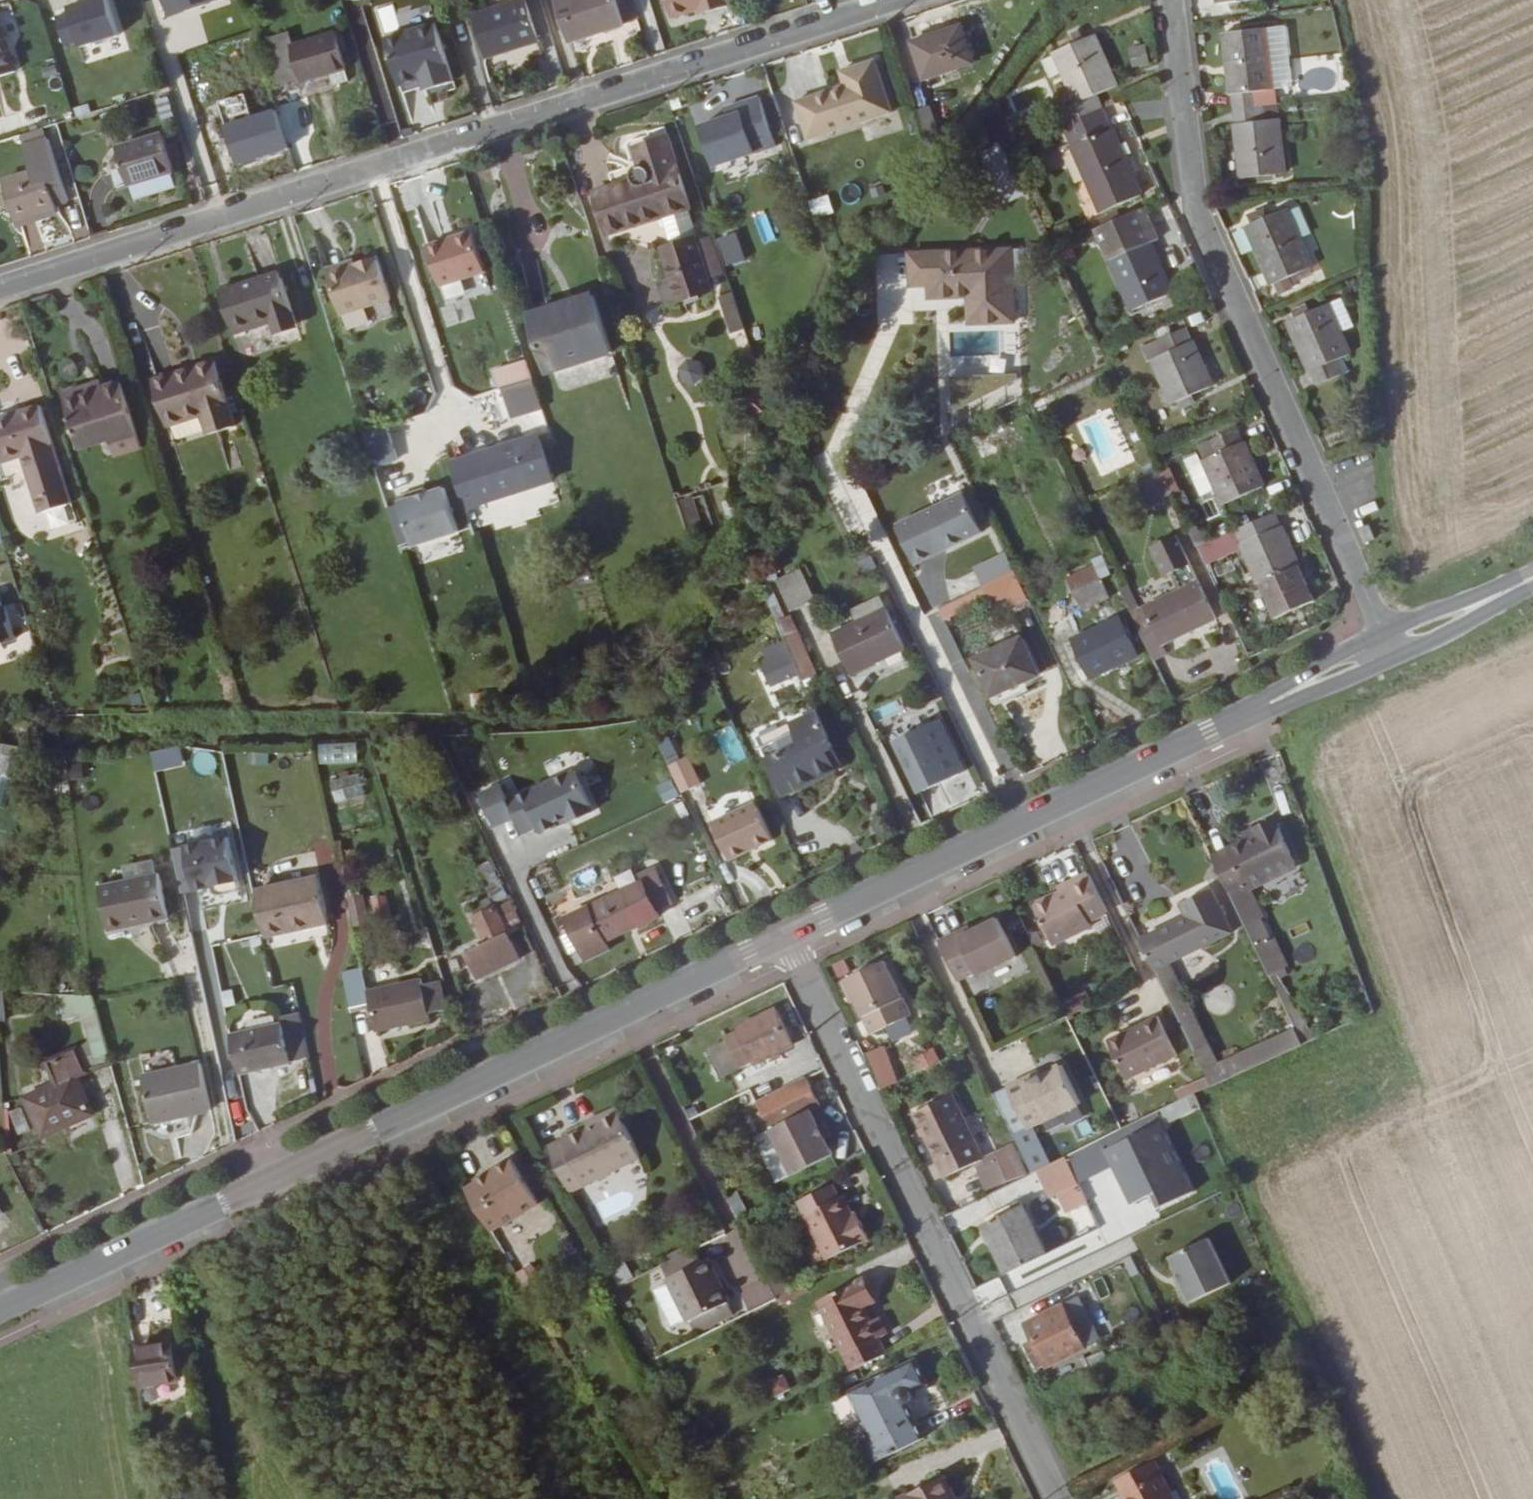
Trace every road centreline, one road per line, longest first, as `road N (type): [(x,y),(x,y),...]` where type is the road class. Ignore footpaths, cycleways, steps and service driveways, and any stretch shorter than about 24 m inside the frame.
road 1 (residential): [(0,289),(896,0)]
road 2 (primary): [(784,936),(0,1310)]
road 3 (residential): [(1170,0),(1196,211),(1389,646)]
road 4 (primary): [(1389,646),(784,936)]
road 5 (residential): [(784,936),(1056,1498)]
road 6 (primary): [(1532,578),(1389,646)]

